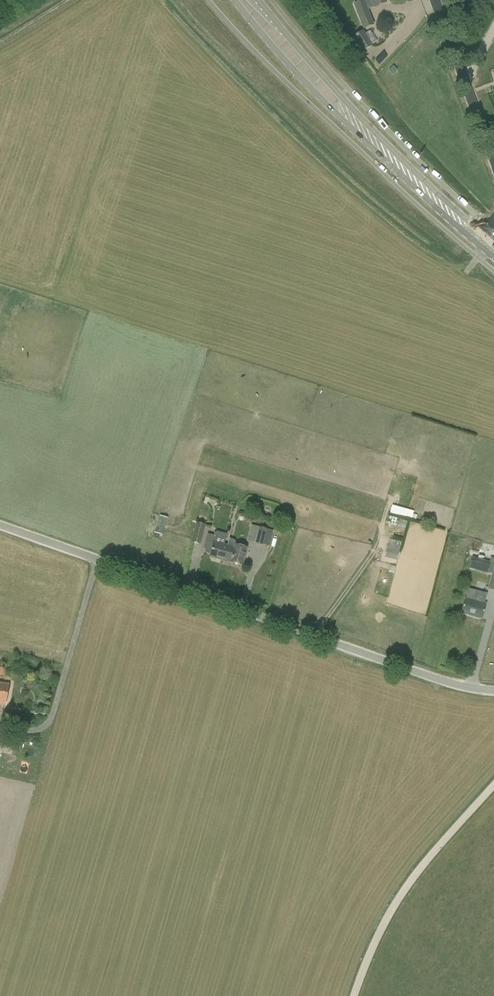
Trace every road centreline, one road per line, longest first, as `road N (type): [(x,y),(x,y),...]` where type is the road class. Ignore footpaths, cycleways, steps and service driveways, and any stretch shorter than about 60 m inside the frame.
road 1 (unclassified): [(493,691),(415,672),(0,525)]
road 2 (unclassified): [(354,995),(392,908),(493,785)]
road 3 (secondary): [(235,0),(327,107),(372,140)]
road 4 (secondary): [(372,140),(258,0)]
road 5 (unclassified): [(493,160),(435,0)]
road 6 (secondary): [(487,244),(372,140)]

